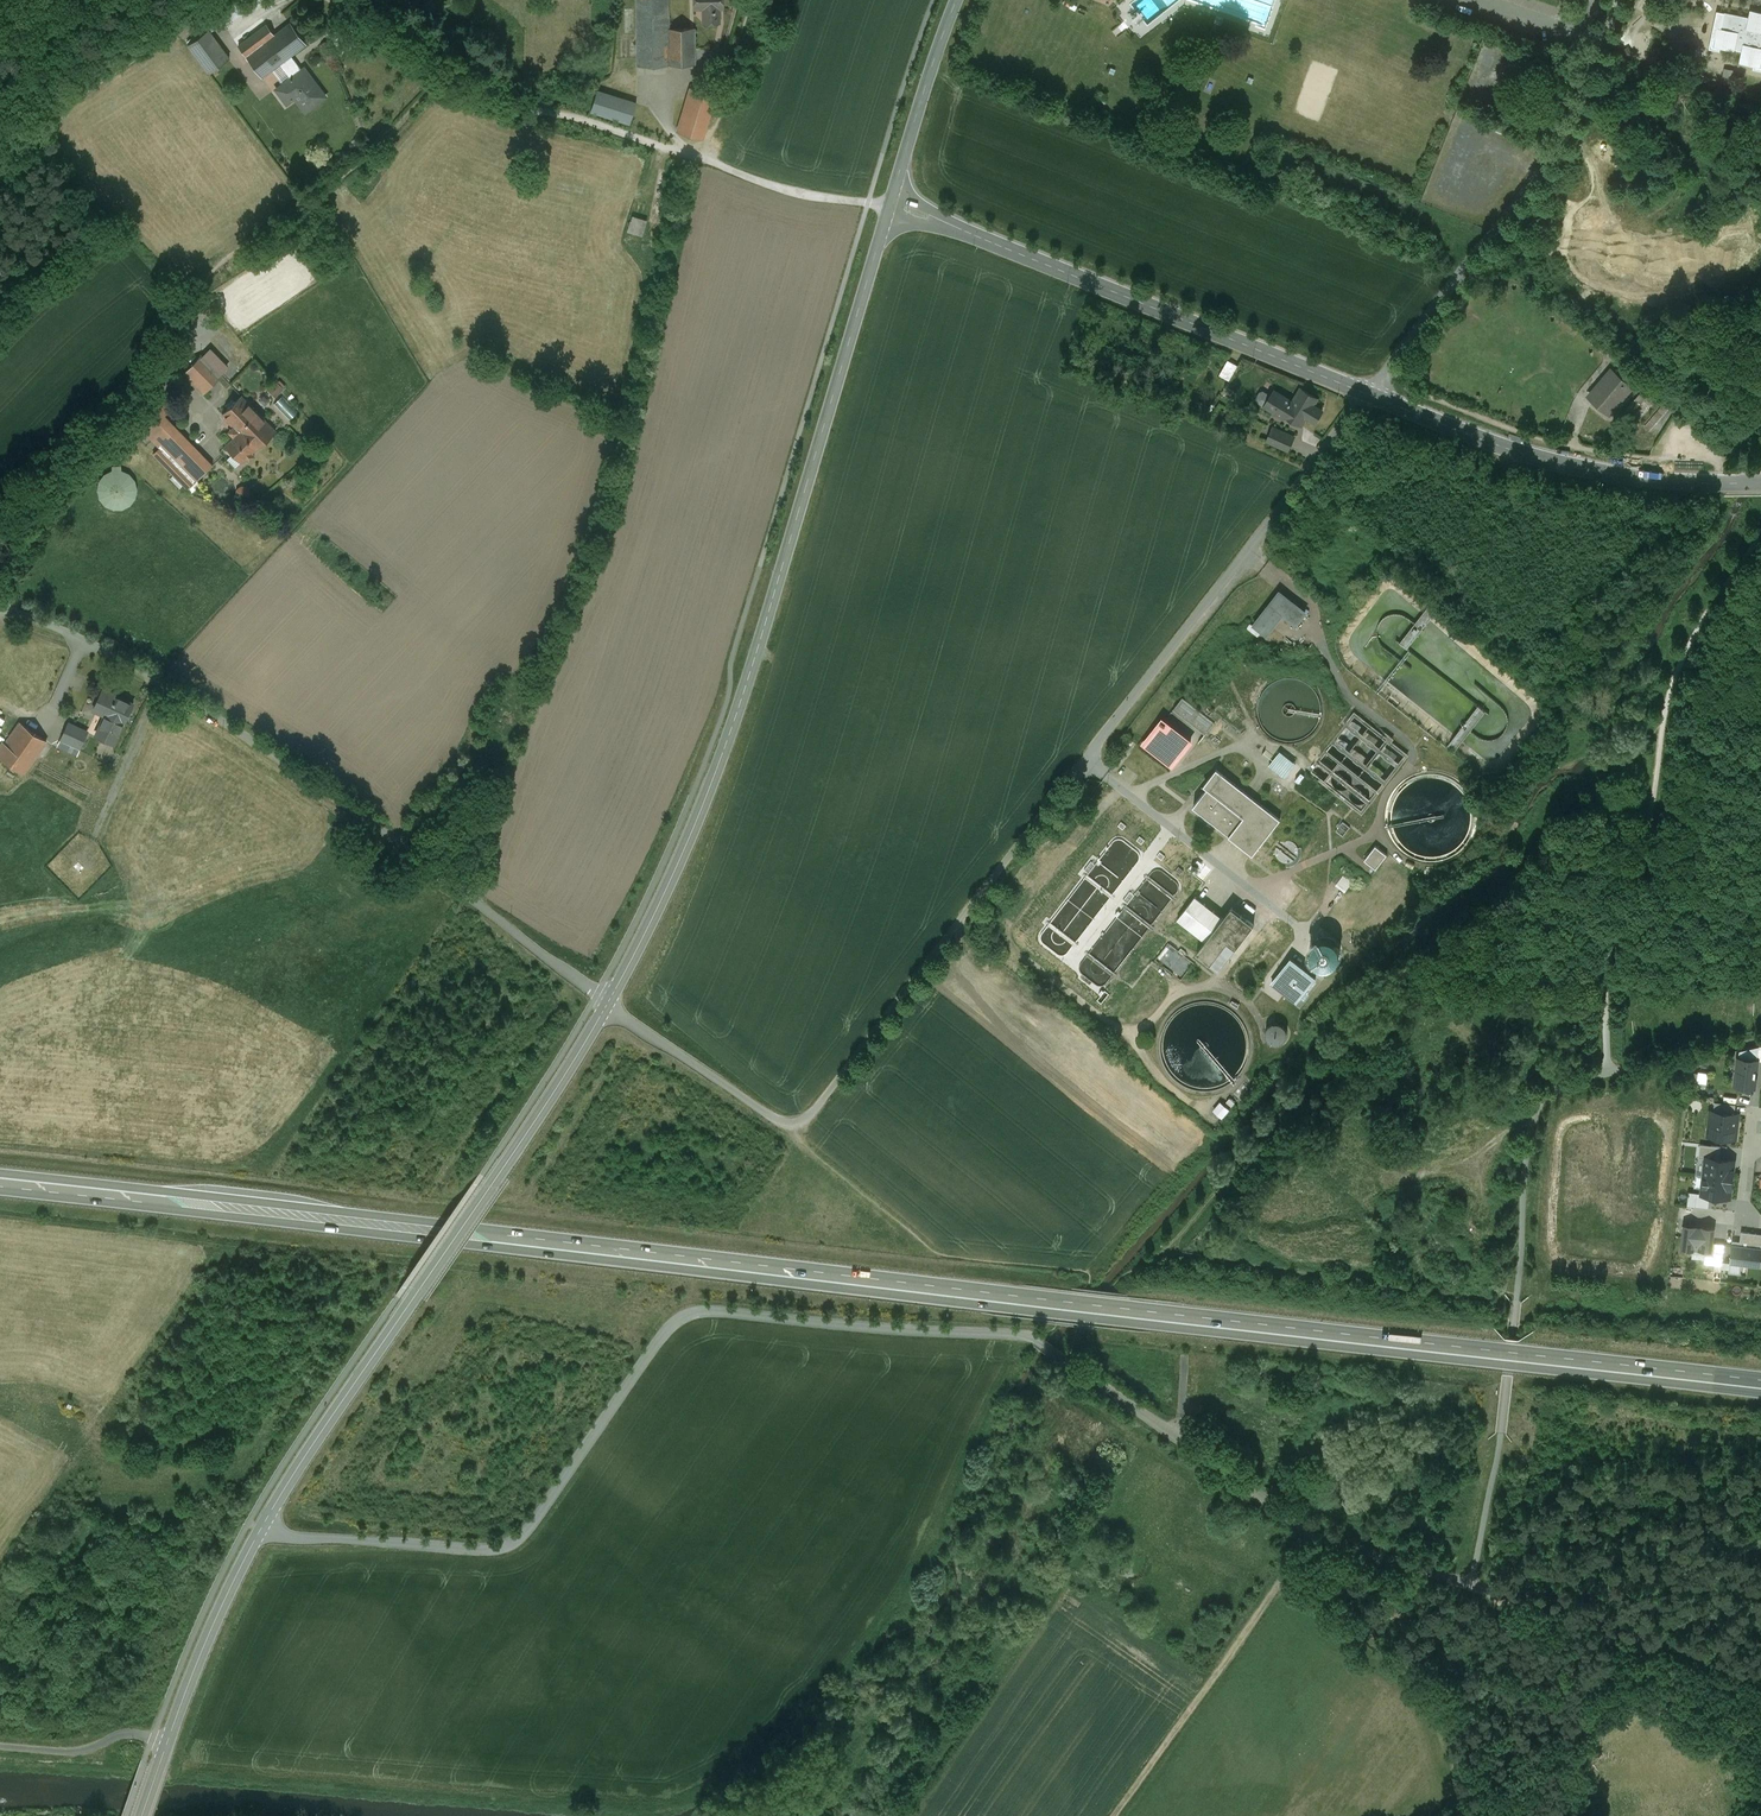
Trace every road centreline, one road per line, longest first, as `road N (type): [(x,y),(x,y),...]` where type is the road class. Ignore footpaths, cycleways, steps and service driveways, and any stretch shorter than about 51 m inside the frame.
road 1 (trunk): [(1760,1378),(0,1174)]
road 2 (trunk): [(0,1189),(1760,1391)]
road 3 (unclassified): [(262,1526),(477,1549),(519,1541),(665,1331),(703,1310),(1017,1334),(1176,1432),(1310,1529),(1760,1668)]
road 4 (unclassified): [(607,1001),(763,1112),(792,1127),(804,1121),(1368,394)]
road 5 (tertiary): [(607,1001),(673,872),(726,741),(890,203)]
road 6 (unclassified): [(607,1001),(306,774),(139,666),(0,611)]
road 7 (tertiary): [(262,1526),(607,1001)]
road 8 (unclassified): [(890,203),(1368,394)]
road 9 (residential): [(1368,394),(1558,151),(1621,0)]
road 10 (track): [(1116,1815),(1310,1529)]
road 11 (unclassified): [(1368,394),(1505,448),(1675,483)]
road 12 (tertiary): [(143,1815),(194,1668),(262,1526)]
road 13 (track): [(0,134),(220,0)]
road 14 (tertiary): [(890,203),(958,0)]
road 15 (track): [(170,1734),(124,1727),(74,1754),(0,1751)]
road 16 (track): [(772,0),(720,156)]

